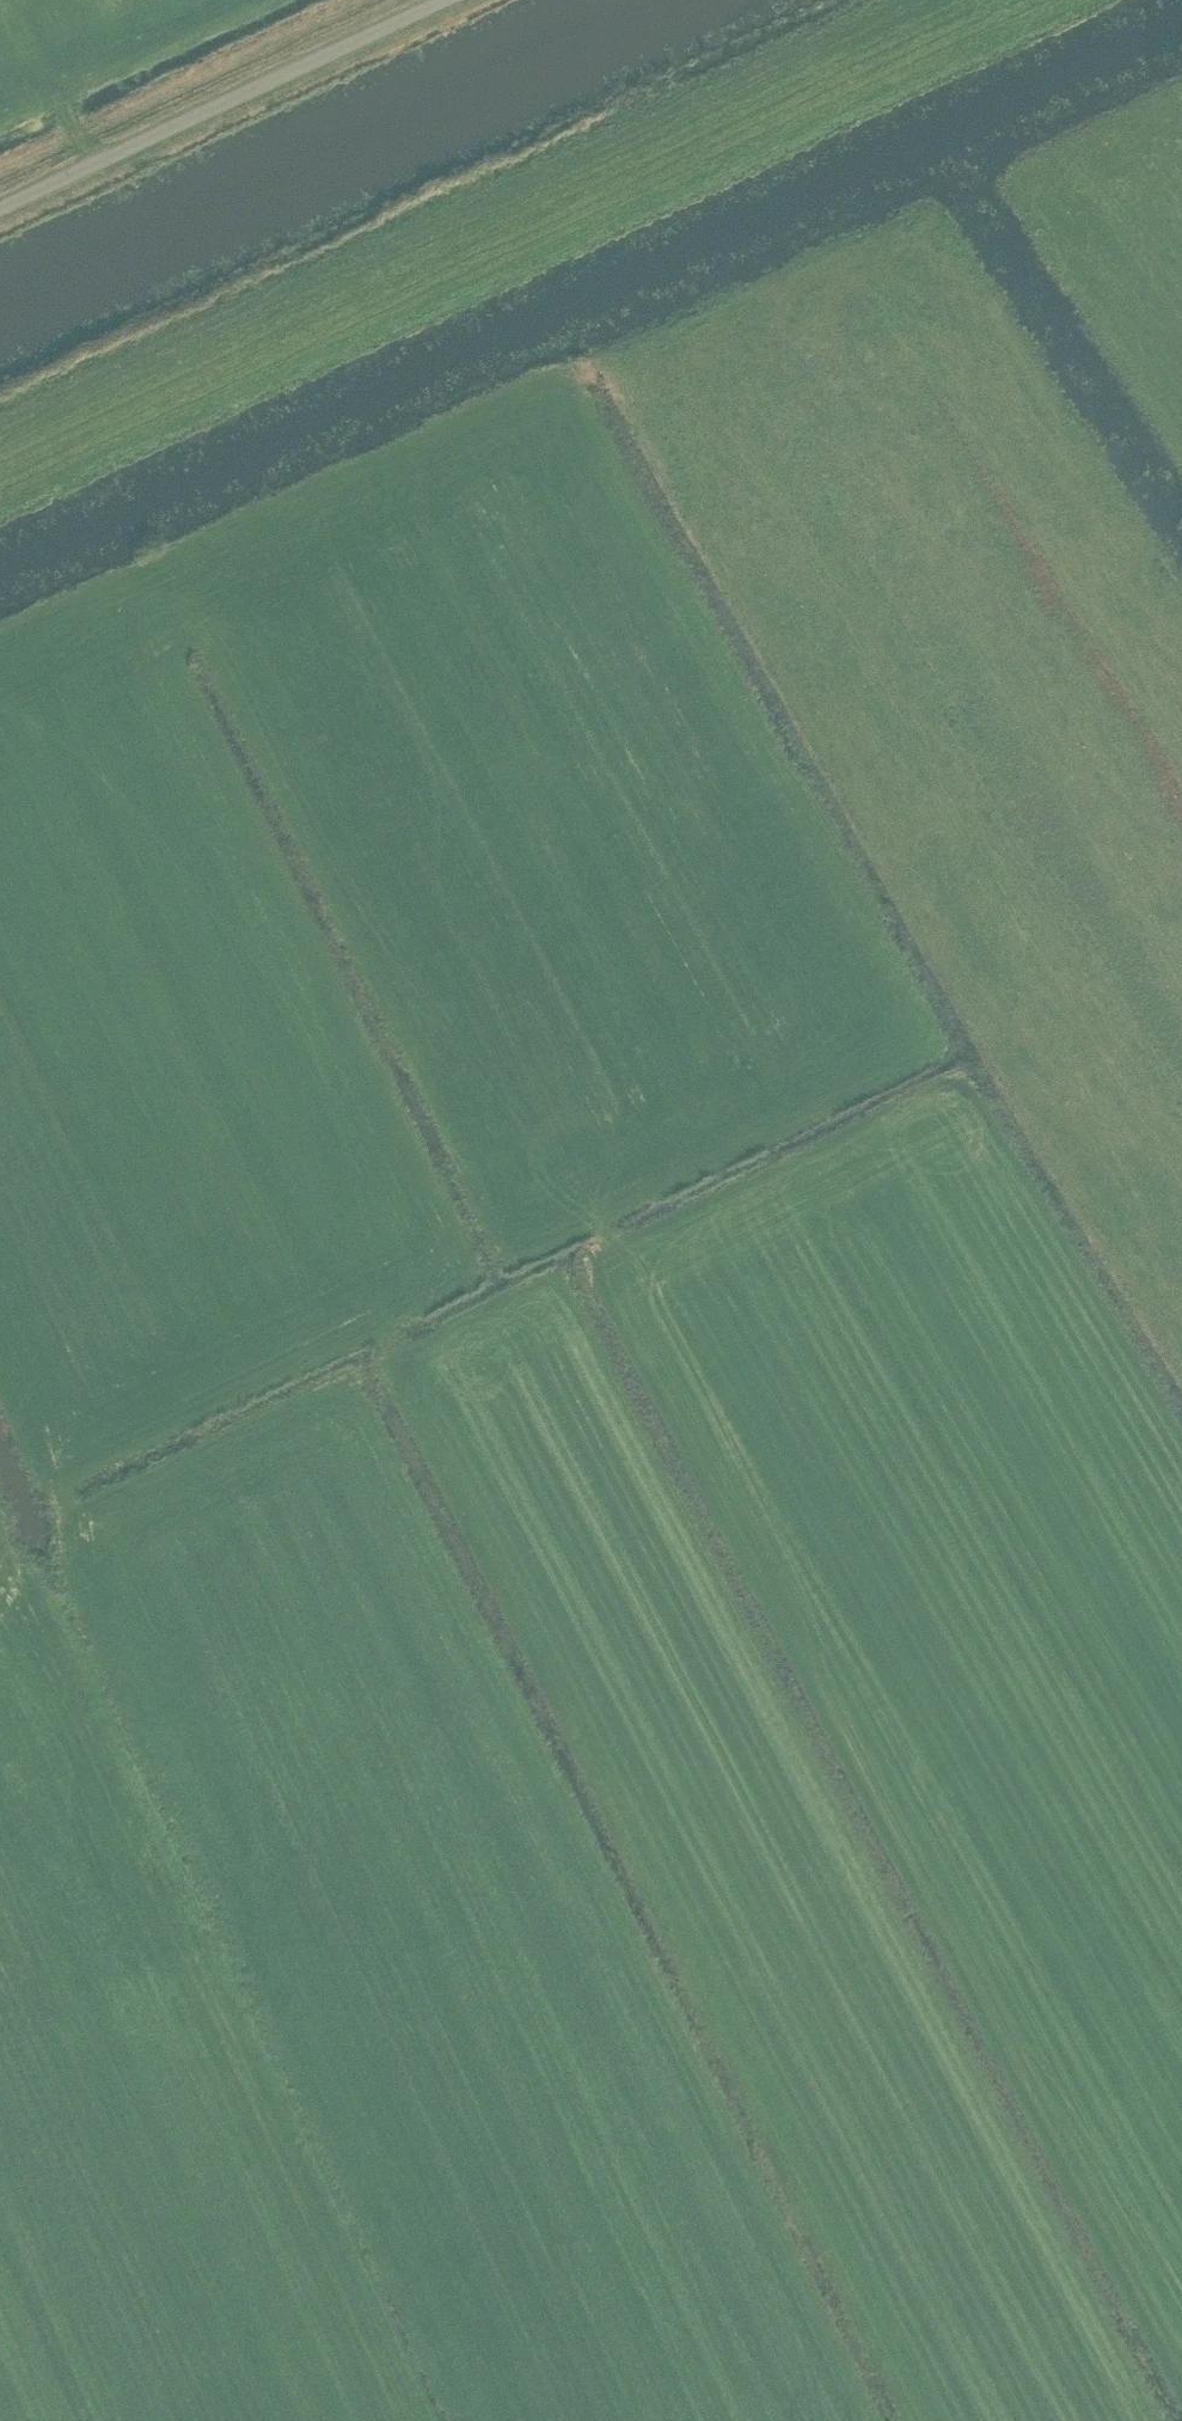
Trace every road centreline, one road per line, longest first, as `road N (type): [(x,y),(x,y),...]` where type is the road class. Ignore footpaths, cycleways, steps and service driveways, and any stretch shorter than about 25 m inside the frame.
road 1 (unclassified): [(0,222),(474,0)]

